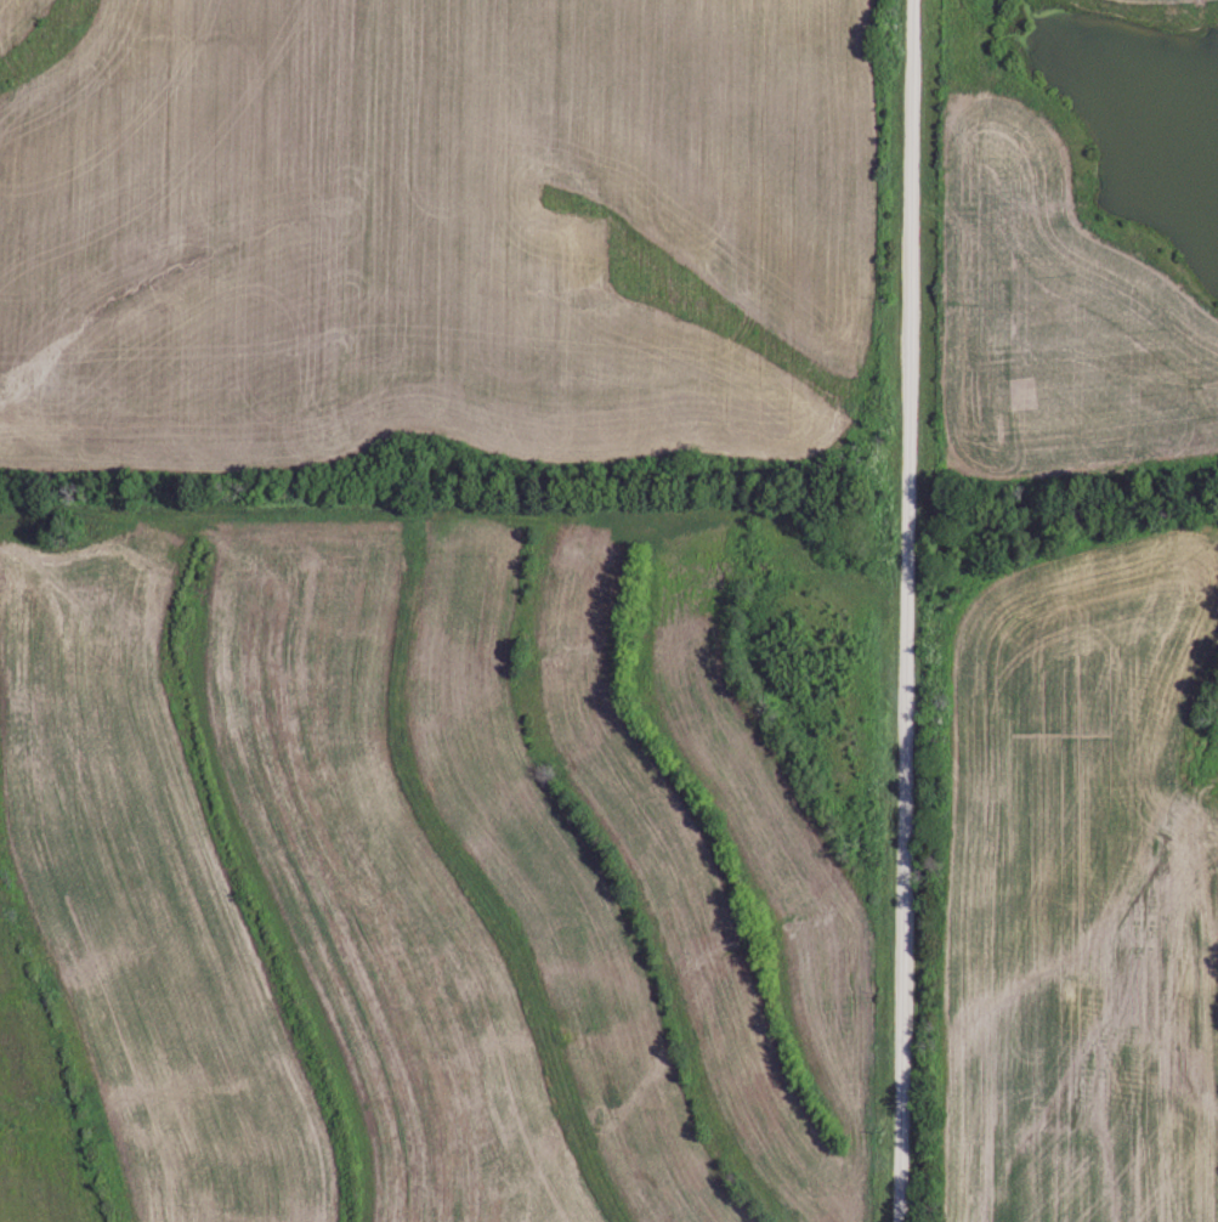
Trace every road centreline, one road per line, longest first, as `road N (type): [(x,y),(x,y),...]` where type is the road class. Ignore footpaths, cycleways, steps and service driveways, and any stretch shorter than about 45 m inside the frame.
road 1 (residential): [(901,1221),(914,0)]

